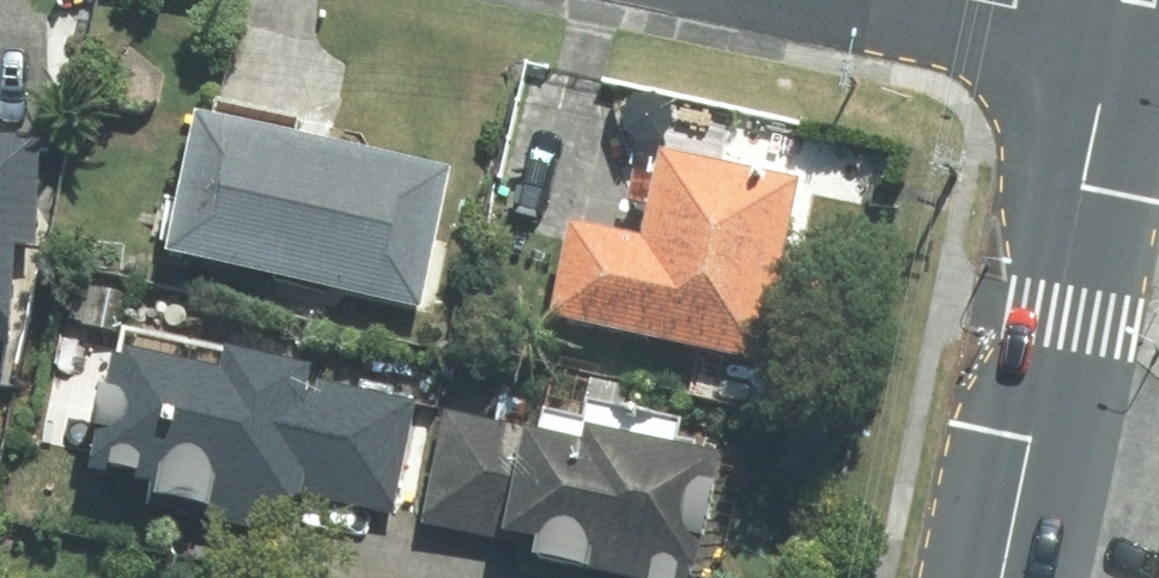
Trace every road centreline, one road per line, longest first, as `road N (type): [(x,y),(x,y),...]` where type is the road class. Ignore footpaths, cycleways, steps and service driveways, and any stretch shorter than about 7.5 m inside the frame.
road 1 (secondary): [(1007,577),(1118,31)]
road 2 (residential): [(1118,31),(974,0)]

